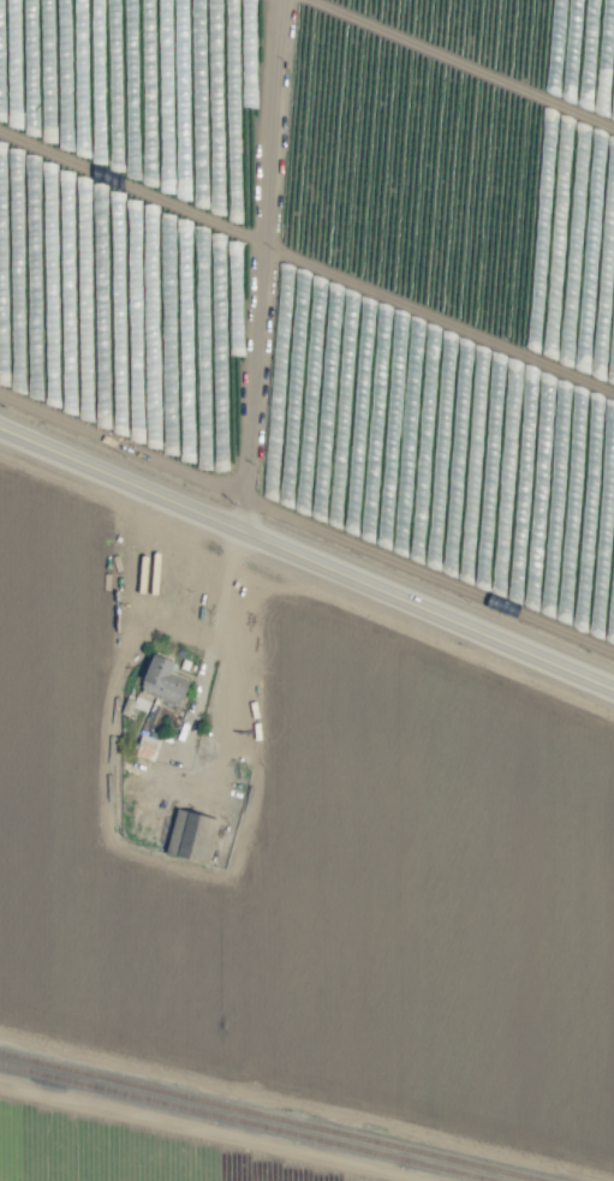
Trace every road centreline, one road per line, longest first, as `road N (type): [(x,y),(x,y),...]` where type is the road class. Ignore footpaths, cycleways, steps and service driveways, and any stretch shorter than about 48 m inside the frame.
road 1 (secondary): [(0,429),(613,687)]

